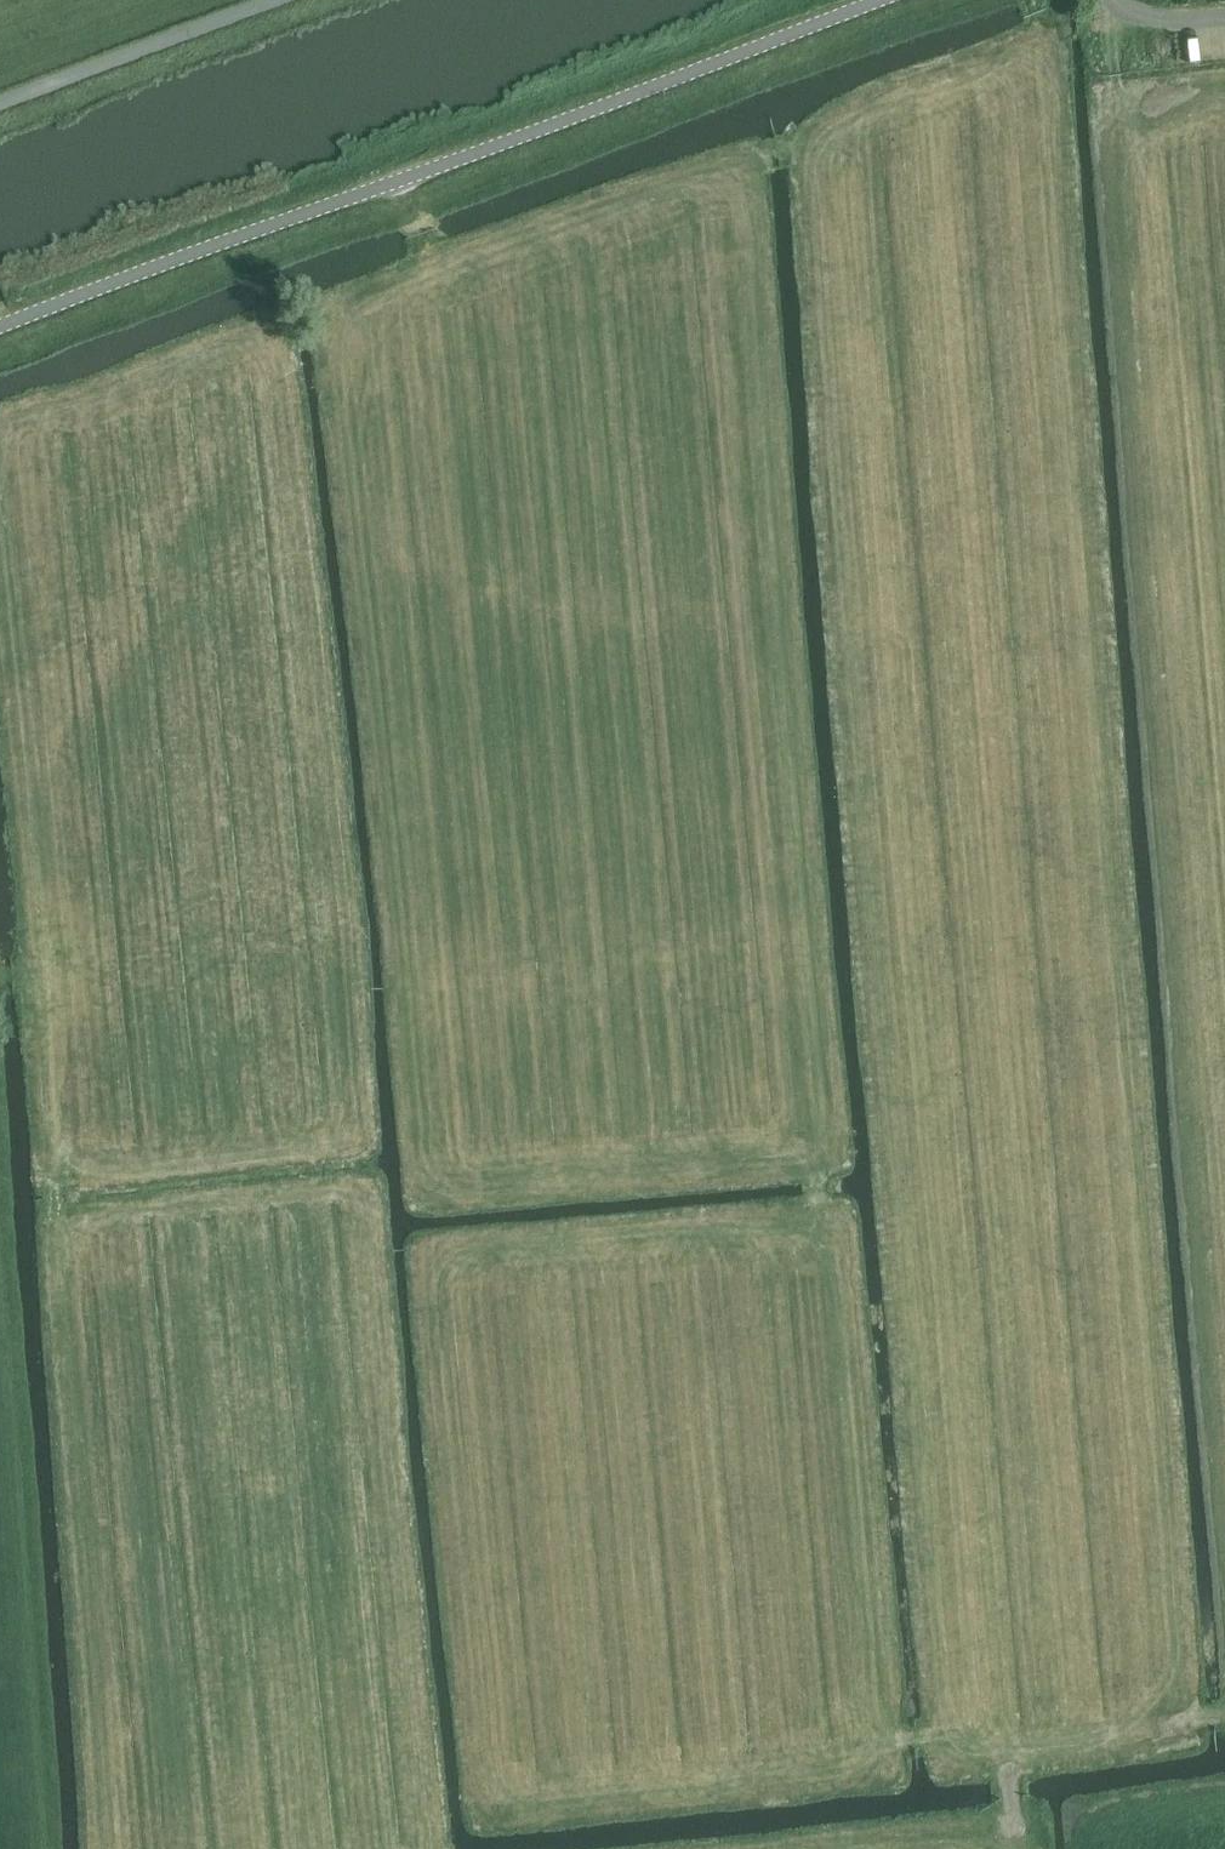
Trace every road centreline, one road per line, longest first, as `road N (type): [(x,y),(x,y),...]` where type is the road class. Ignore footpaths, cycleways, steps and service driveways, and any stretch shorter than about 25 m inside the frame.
road 1 (unclassified): [(0,325),(876,0)]
road 2 (unclassified): [(0,107),(299,0)]

